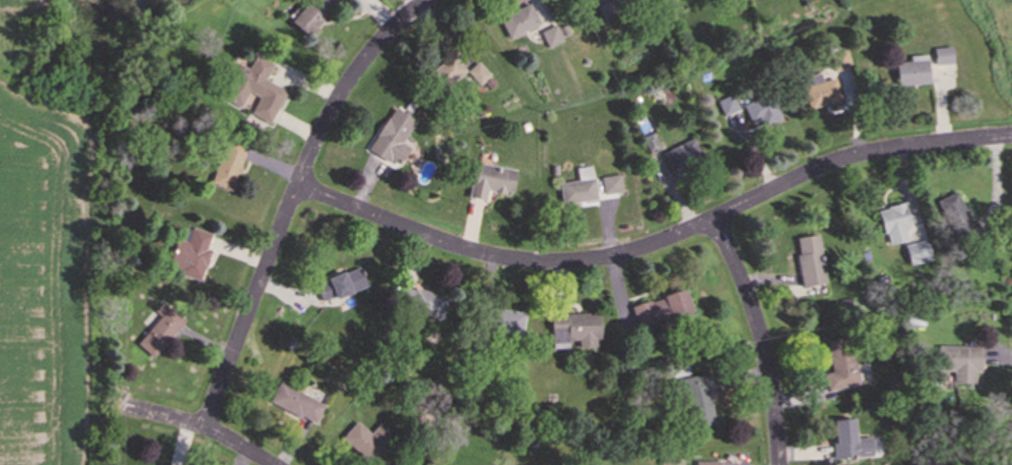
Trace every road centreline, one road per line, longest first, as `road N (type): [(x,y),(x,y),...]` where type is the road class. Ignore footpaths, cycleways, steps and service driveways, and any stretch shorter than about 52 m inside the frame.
road 1 (residential): [(296,186),(470,250),(553,262),(636,250),(848,157),(1011,136)]
road 2 (residential): [(205,426),(312,147),(366,57),(425,0)]
road 3 (residential): [(779,464),(756,320),(711,219)]
road 4 (residential): [(125,407),(205,426),(272,464)]

